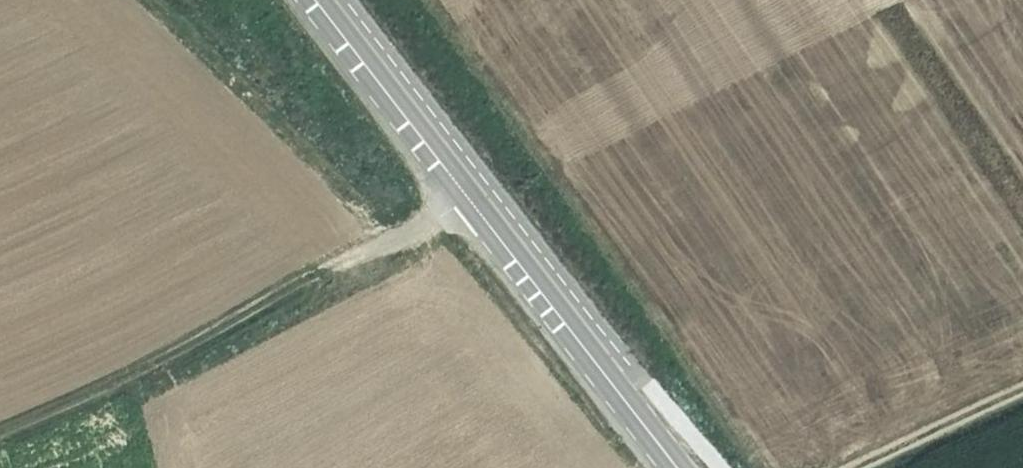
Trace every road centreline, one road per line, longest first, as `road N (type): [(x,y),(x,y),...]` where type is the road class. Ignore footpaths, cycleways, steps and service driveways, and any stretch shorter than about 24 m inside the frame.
road 1 (secondary): [(687,467),(325,0)]
road 2 (track): [(460,171),(252,316),(0,419)]
road 3 (track): [(868,467),(1022,393)]

